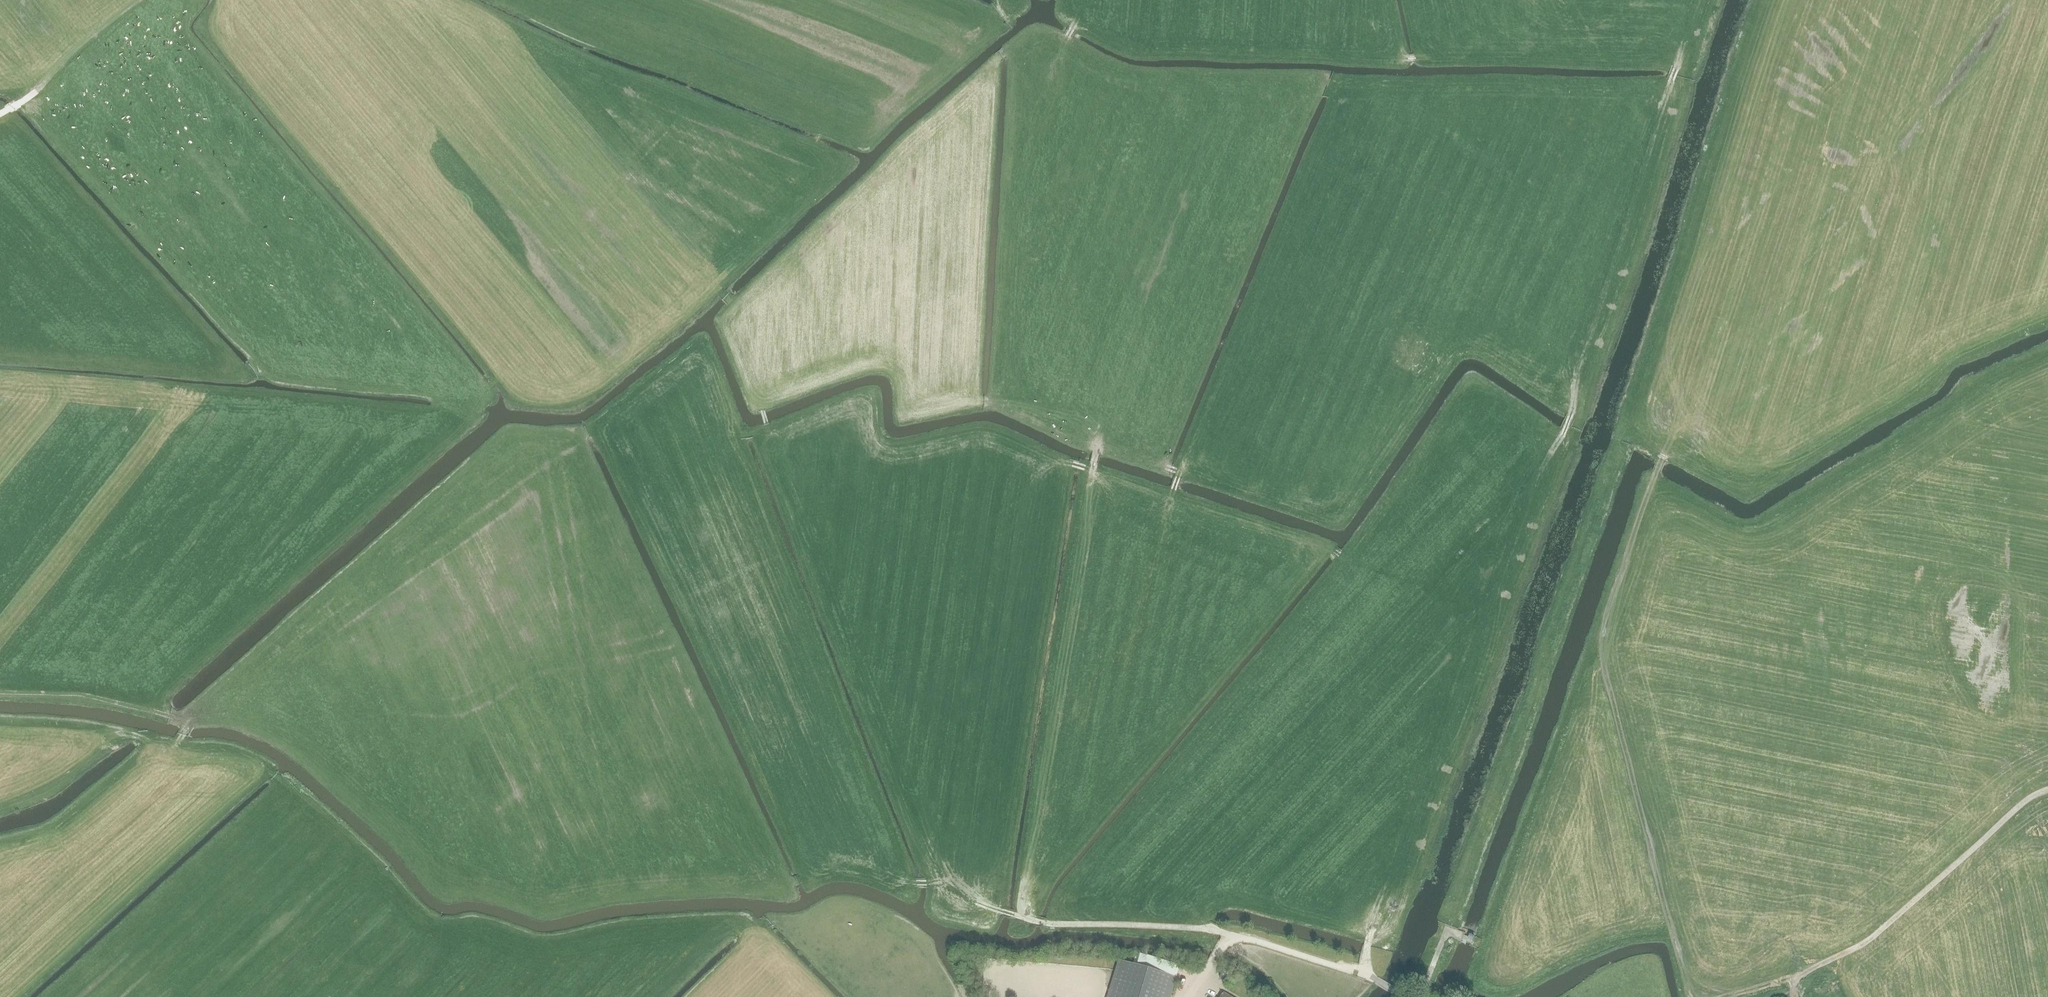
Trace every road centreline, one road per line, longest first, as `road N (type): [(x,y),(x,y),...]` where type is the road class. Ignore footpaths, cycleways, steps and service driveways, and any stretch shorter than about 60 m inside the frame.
road 1 (track): [(1792,978),(1862,945),(2020,805),(2047,790)]
road 2 (track): [(1238,938),(1194,928),(1055,925),(977,902)]
road 3 (track): [(191,722),(61,693),(0,690)]
road 4 (track): [(141,0),(0,114)]

